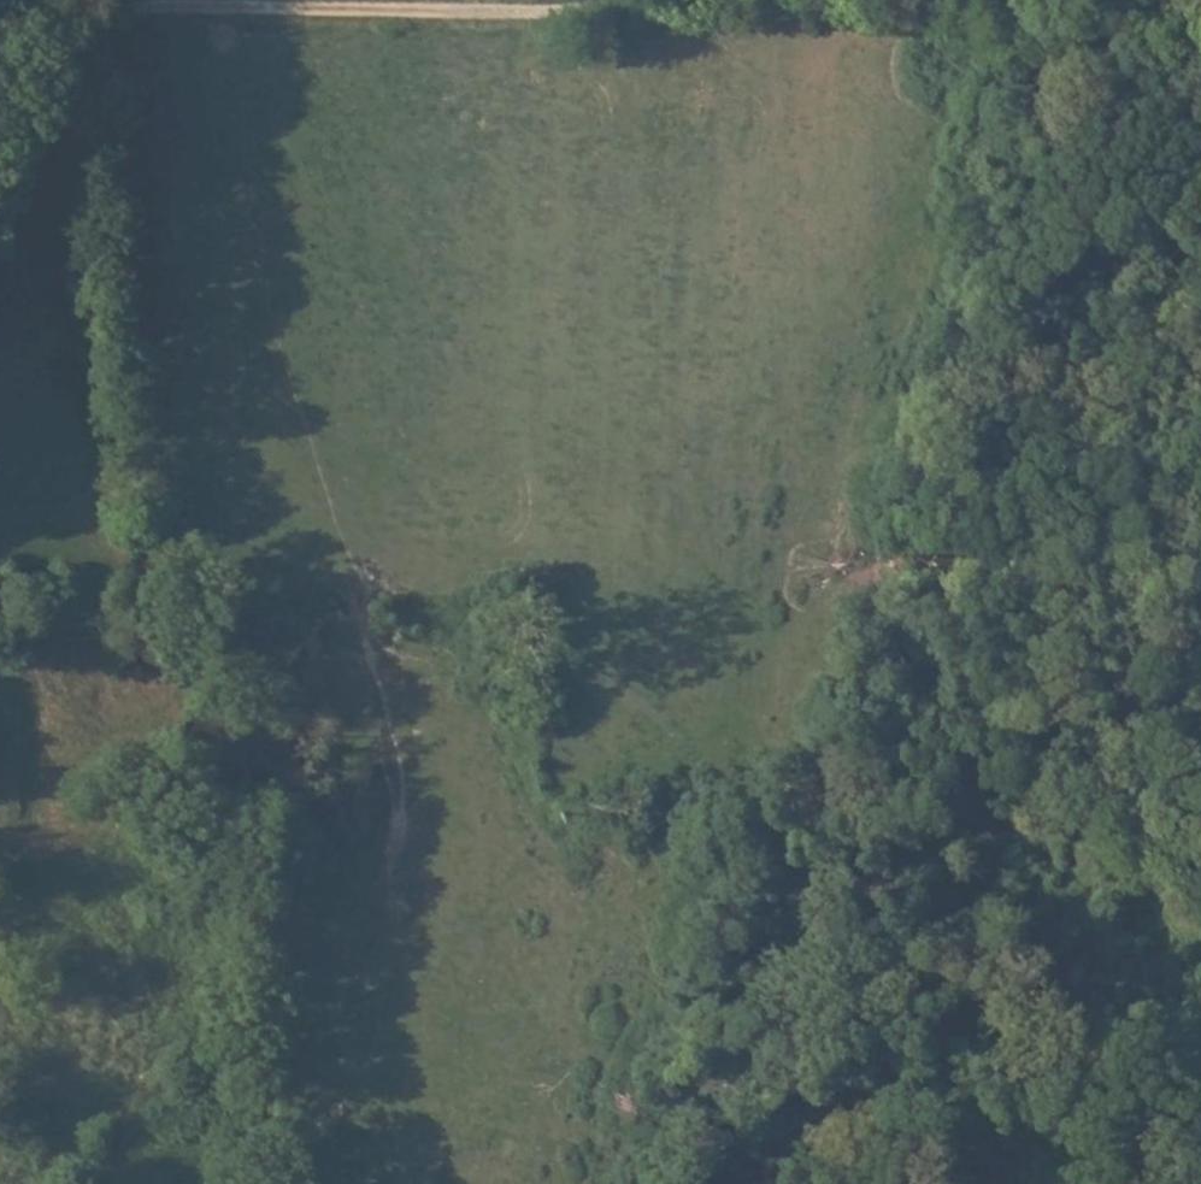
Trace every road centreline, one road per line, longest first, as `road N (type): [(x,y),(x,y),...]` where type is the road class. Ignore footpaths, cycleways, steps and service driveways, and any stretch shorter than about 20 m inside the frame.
road 1 (track): [(0,50),(15,26),(141,7),(543,12),(633,0)]

